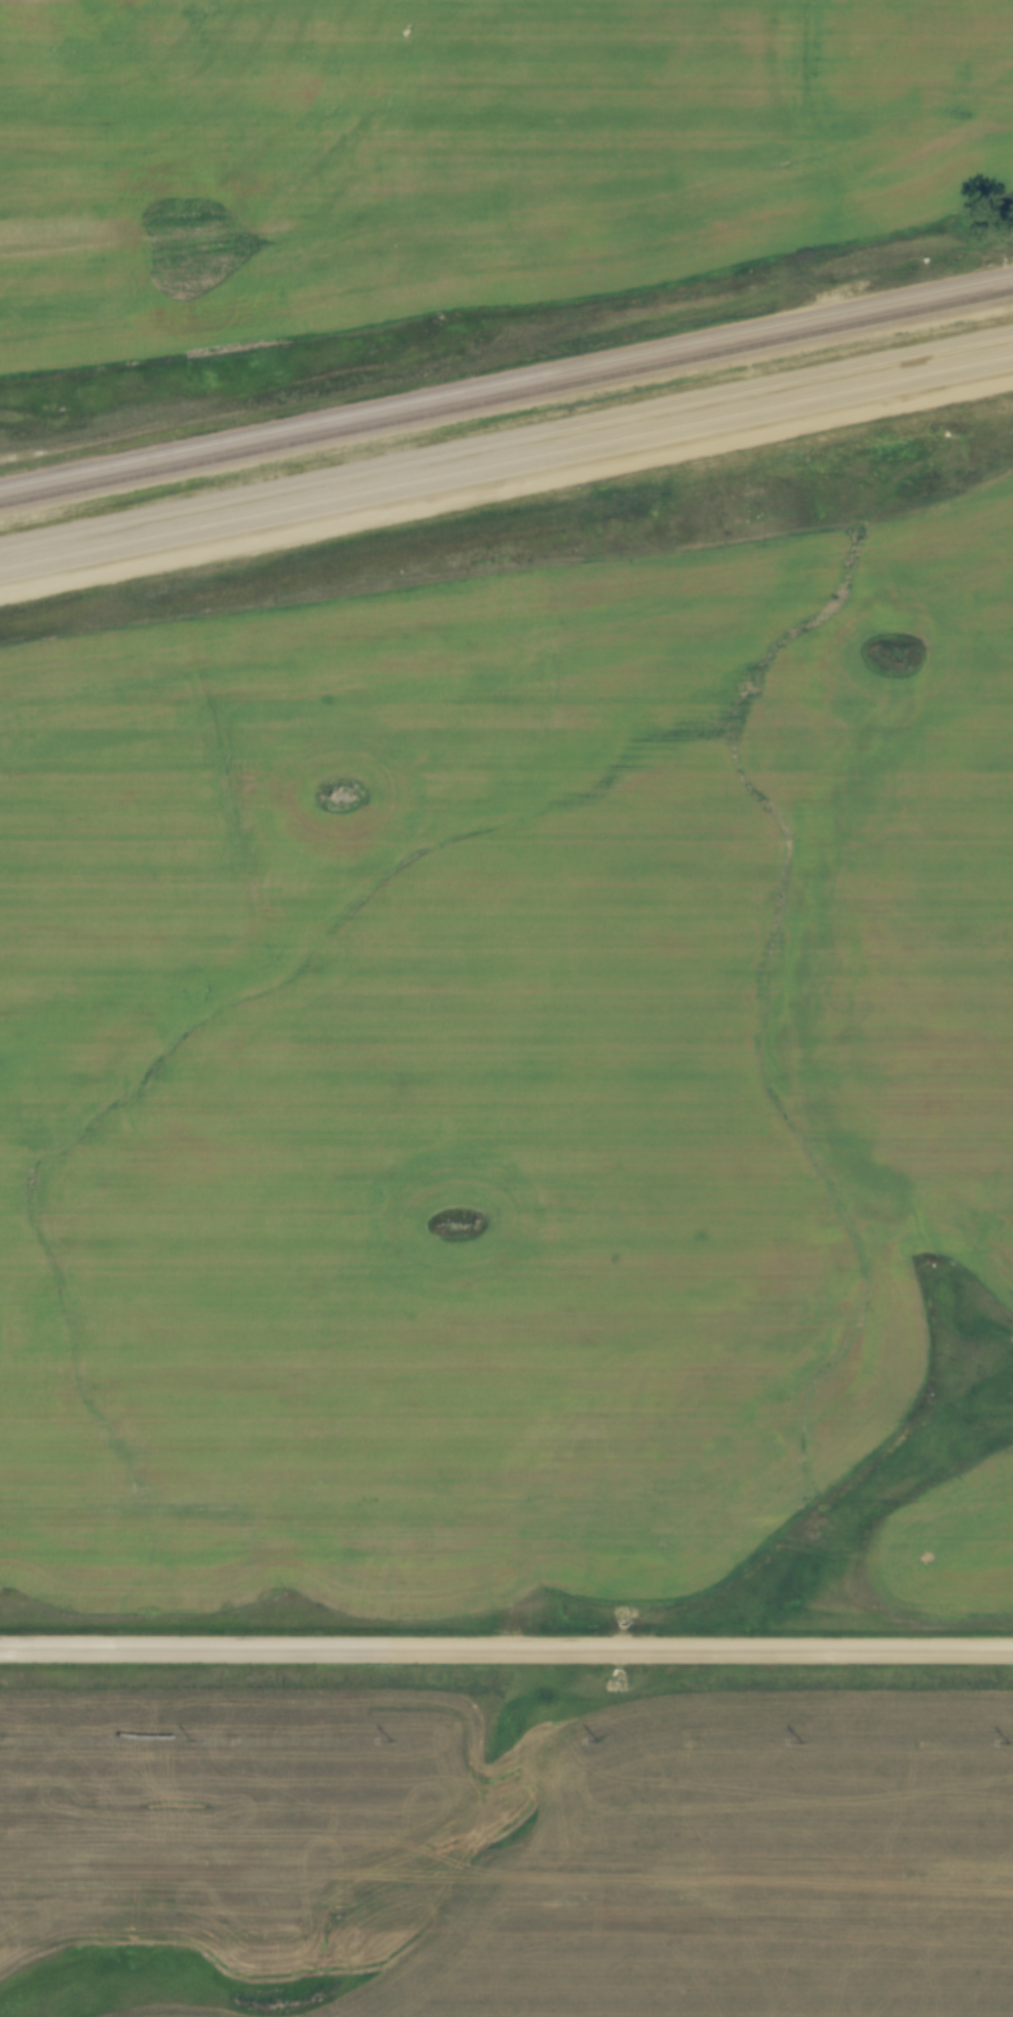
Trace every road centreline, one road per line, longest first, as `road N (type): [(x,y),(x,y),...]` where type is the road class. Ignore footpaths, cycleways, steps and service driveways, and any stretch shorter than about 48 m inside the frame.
road 1 (tertiary): [(0,1650),(1012,1651)]

